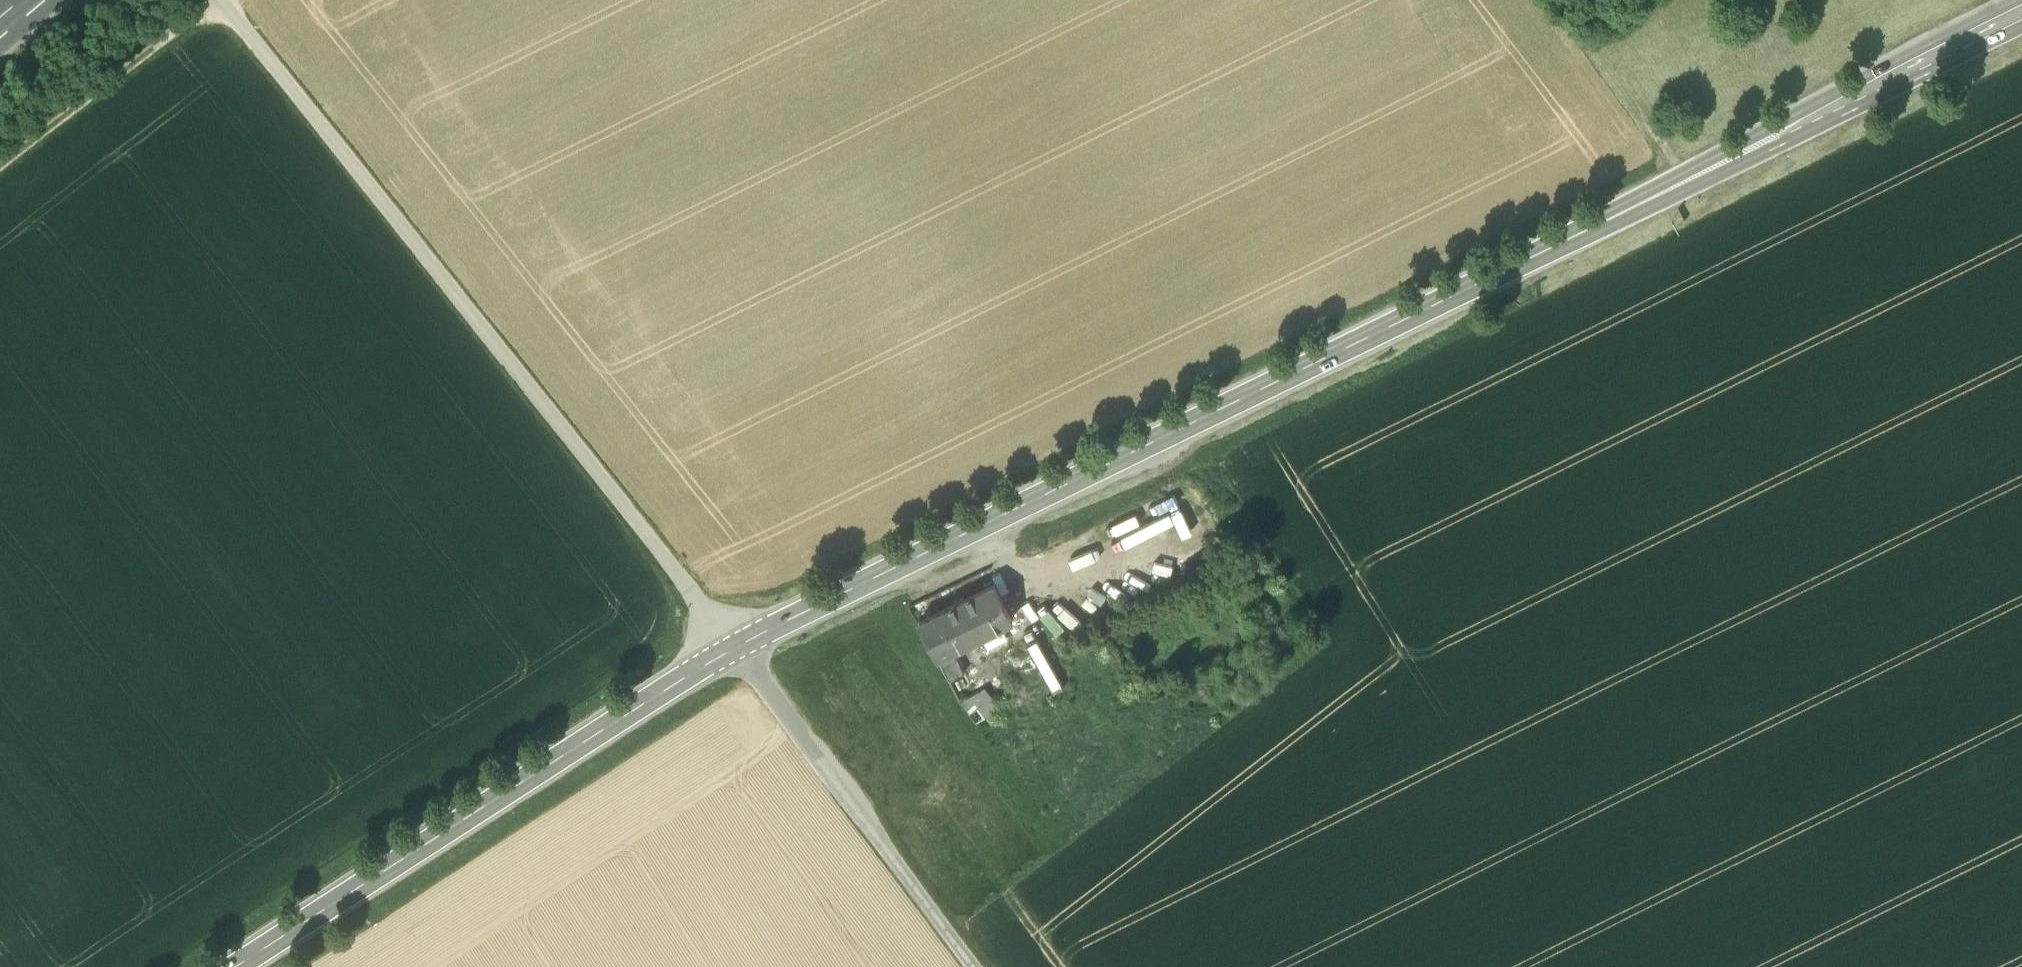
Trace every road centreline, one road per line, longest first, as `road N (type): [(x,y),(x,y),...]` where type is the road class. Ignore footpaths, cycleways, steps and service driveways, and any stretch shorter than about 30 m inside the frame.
road 1 (secondary): [(2021,12),(733,650)]
road 2 (track): [(733,650),(222,0)]
road 3 (secondary): [(733,650),(235,966)]
road 4 (unclassified): [(979,966),(733,650)]
road 5 (track): [(1552,0),(1683,181)]

